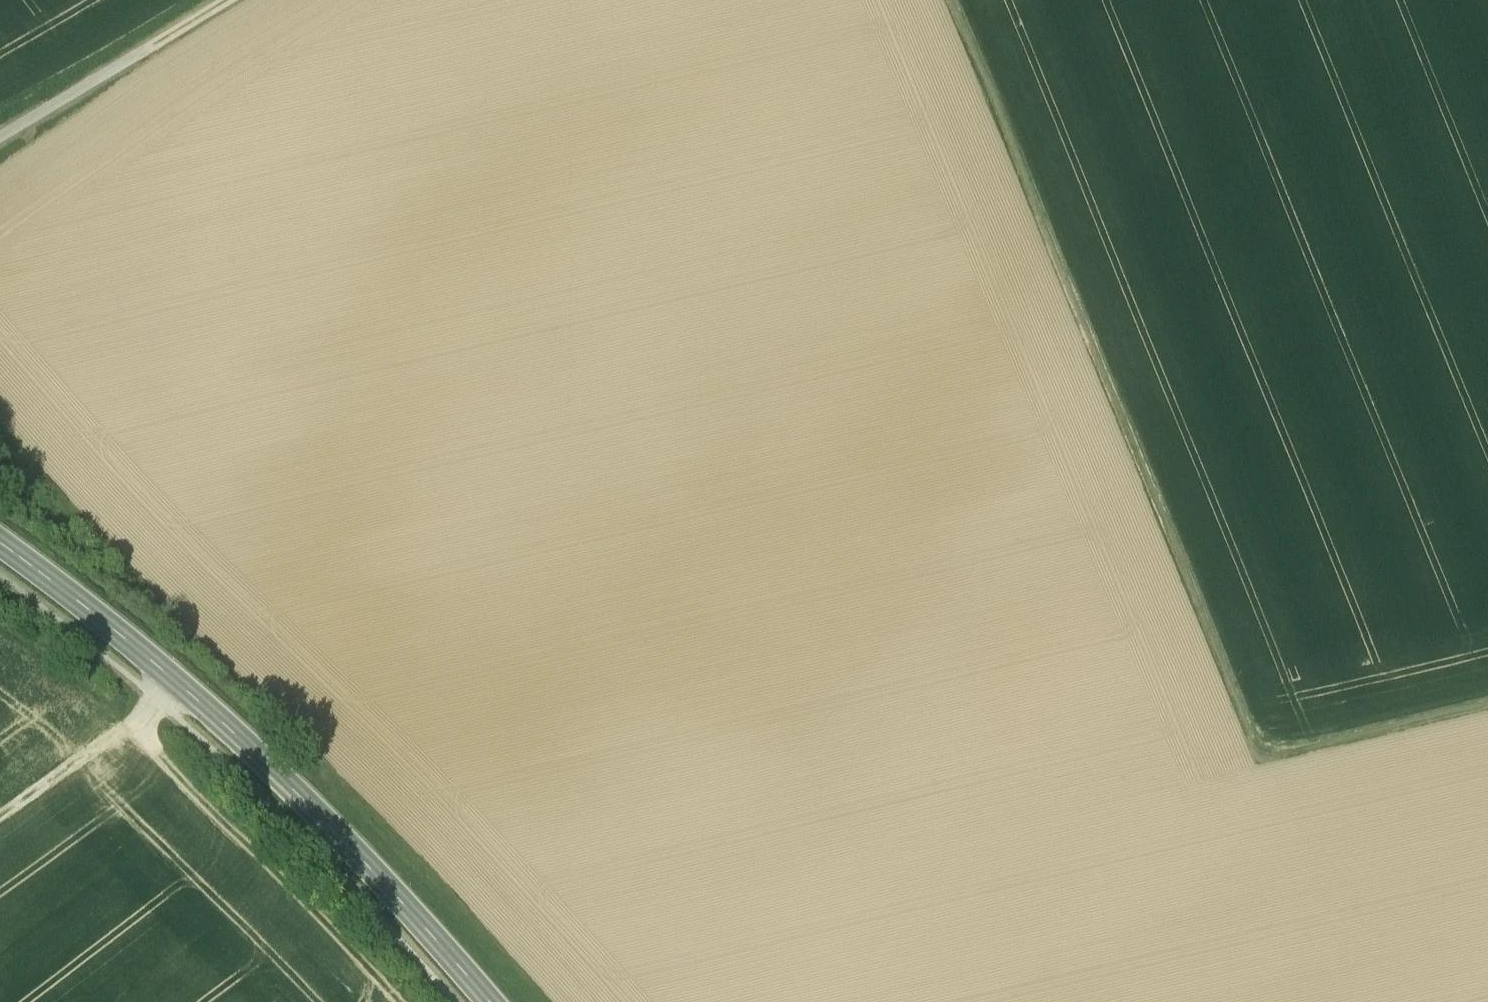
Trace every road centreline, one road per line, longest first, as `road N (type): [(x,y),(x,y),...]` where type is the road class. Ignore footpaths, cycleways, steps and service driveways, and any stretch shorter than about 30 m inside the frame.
road 1 (track): [(964,0),(1272,751),(1304,769),(1487,721)]
road 2 (tertiary): [(491,1001),(403,902),(220,721),(0,543)]
road 3 (track): [(0,139),(225,0)]
road 4 (track): [(173,679),(0,817)]

